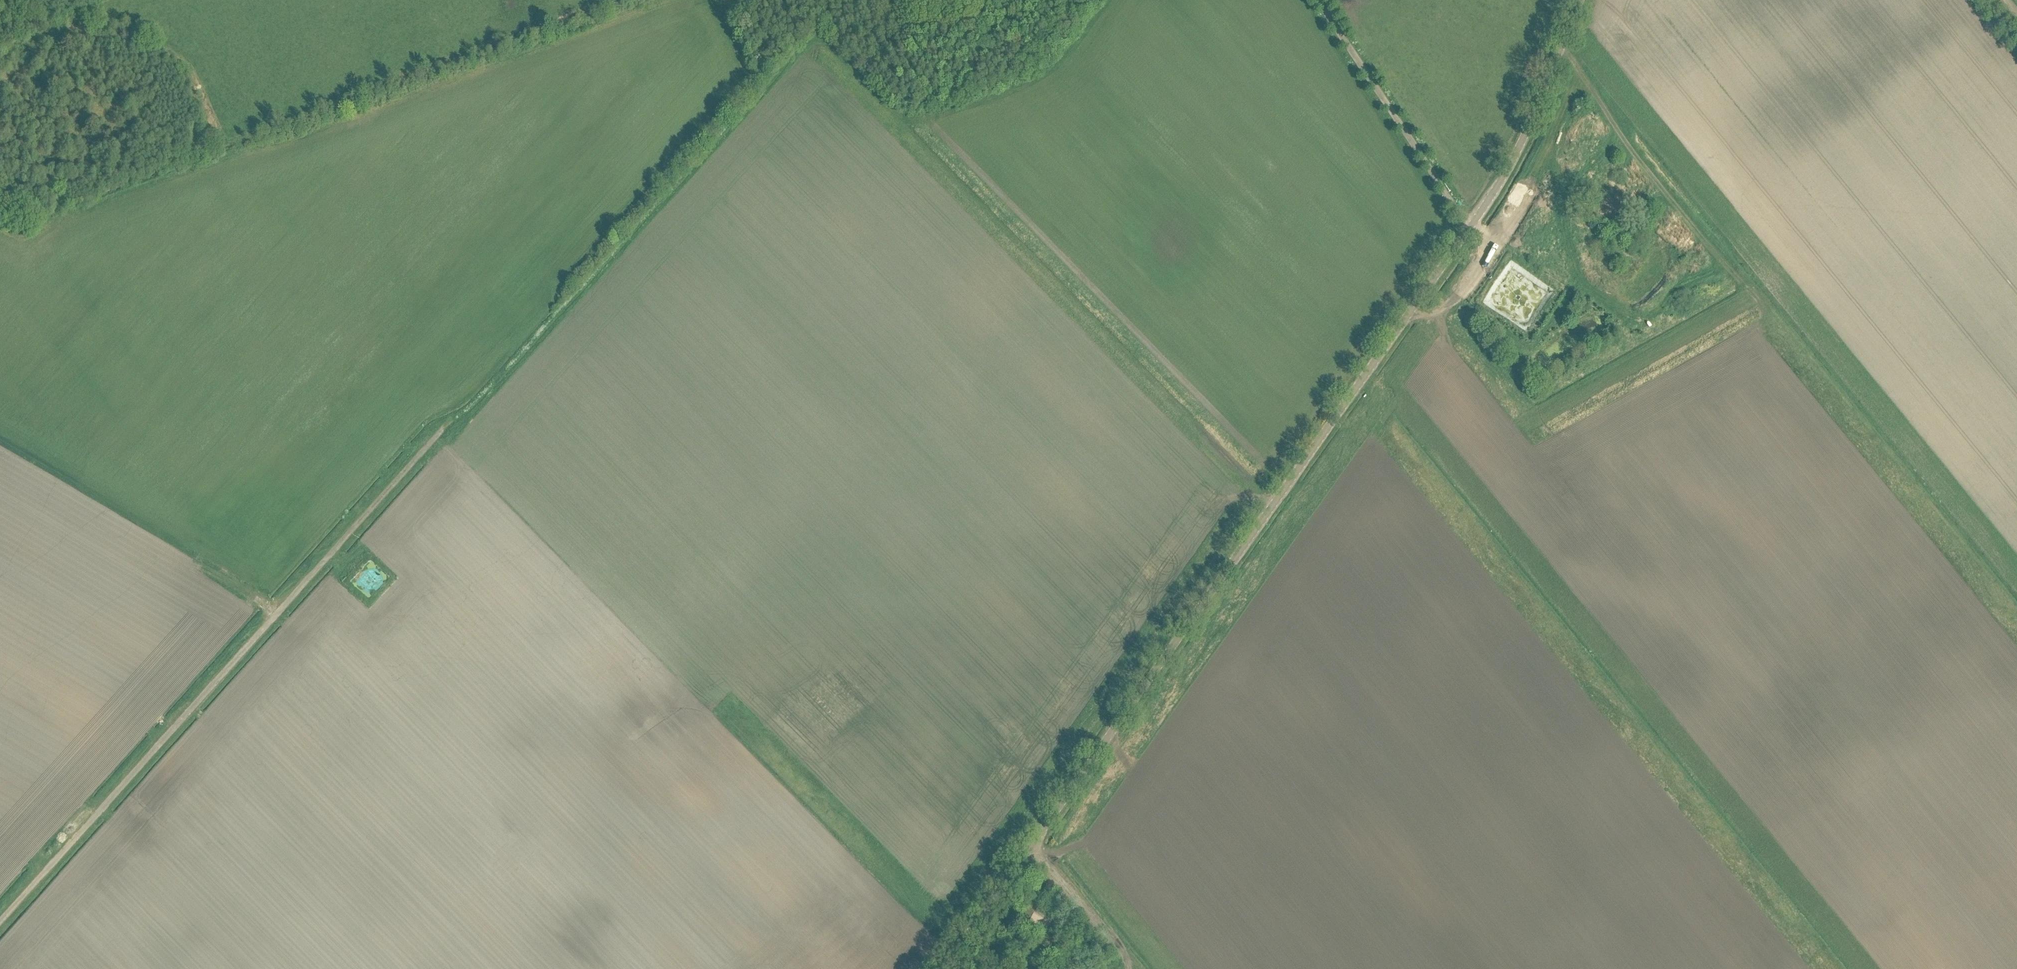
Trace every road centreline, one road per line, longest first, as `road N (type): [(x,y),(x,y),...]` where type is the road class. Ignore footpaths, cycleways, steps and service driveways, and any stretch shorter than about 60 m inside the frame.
road 1 (tertiary): [(945,968),(1503,181),(1582,0)]
road 2 (unclassified): [(0,922),(450,423)]
road 3 (track): [(1767,314),(1635,158),(1580,77),(1527,189)]
road 4 (track): [(1470,228),(1316,0)]

